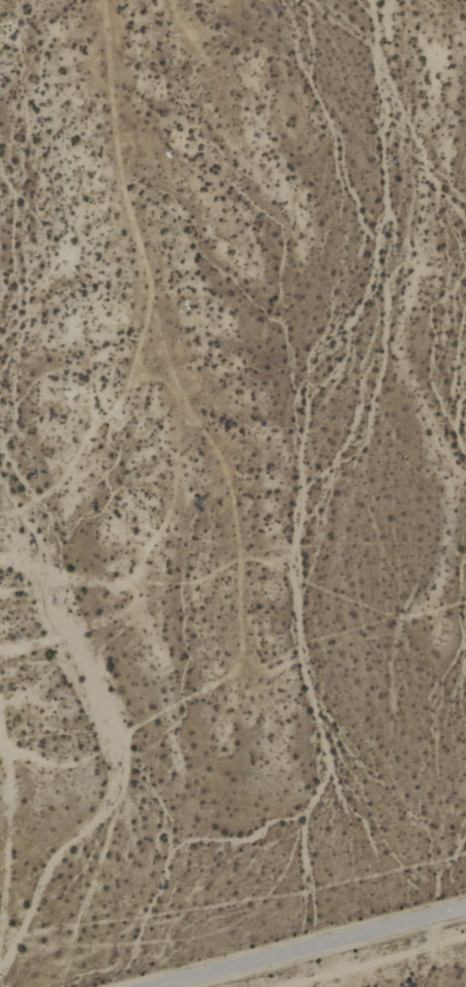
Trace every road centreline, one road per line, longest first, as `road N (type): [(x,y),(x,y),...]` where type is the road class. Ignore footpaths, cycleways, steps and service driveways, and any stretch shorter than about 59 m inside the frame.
road 1 (tertiary): [(159,986),(465,909)]

